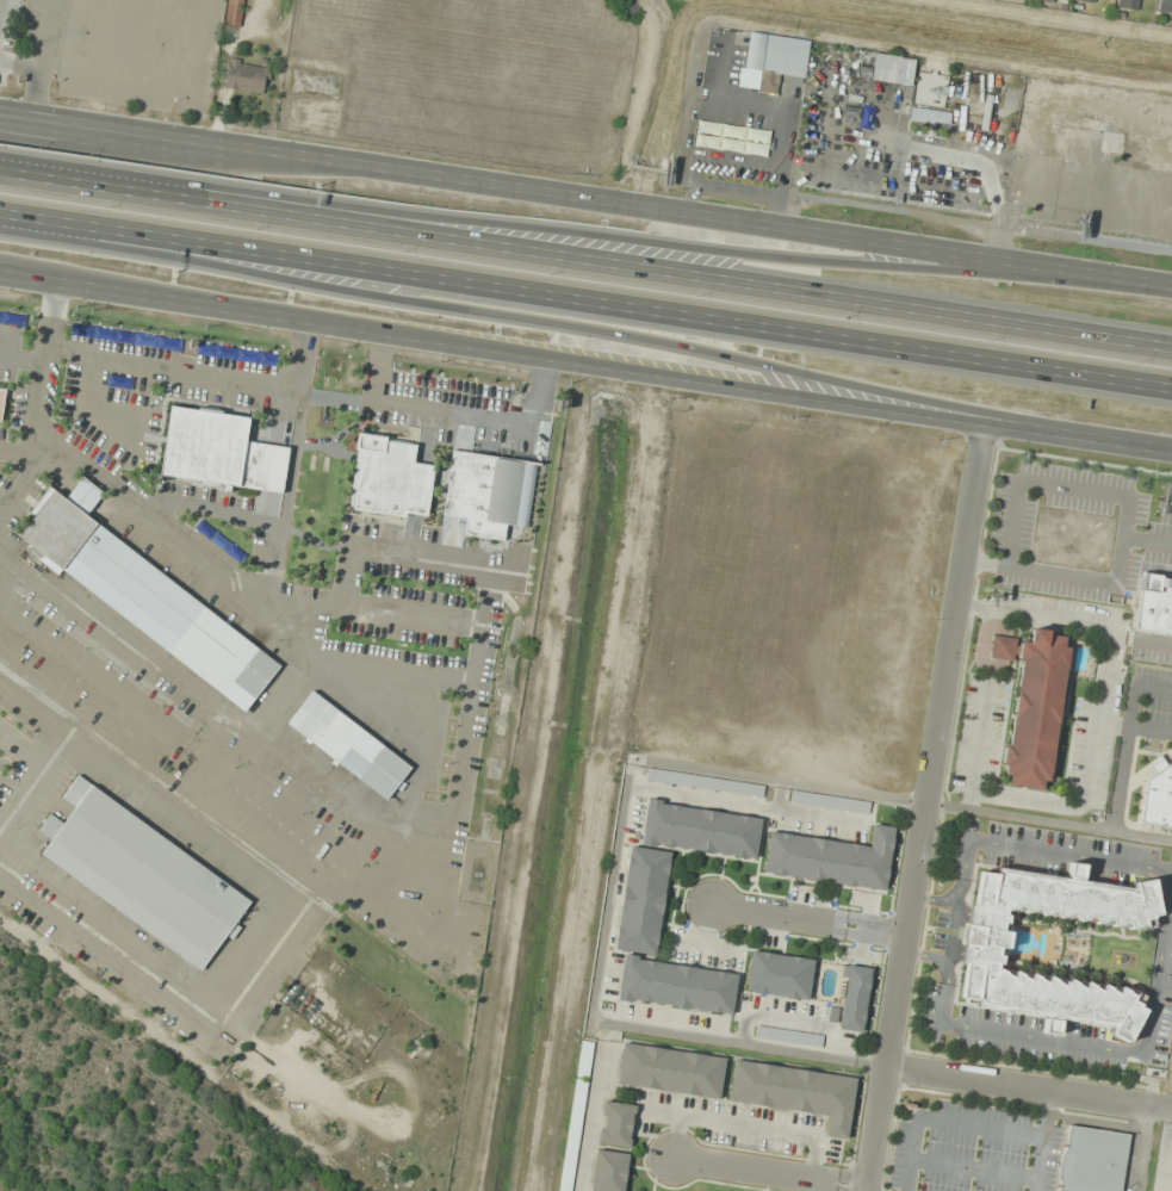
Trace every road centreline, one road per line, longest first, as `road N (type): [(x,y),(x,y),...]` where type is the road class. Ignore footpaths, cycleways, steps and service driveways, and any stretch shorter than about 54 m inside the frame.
road 1 (secondary): [(0,274),(1171,457)]
road 2 (motorway): [(1171,350),(0,170)]
road 3 (motorway): [(0,211),(1171,389)]
road 4 (secondary): [(1171,287),(0,117)]
road 5 (motorway): [(49,219),(112,244),(570,328),(1092,445)]
road 6 (motorway): [(1143,283),(216,205)]
road 7 (residential): [(978,427),(863,1190)]
road 8 (residential): [(882,1065),(1171,1107)]

